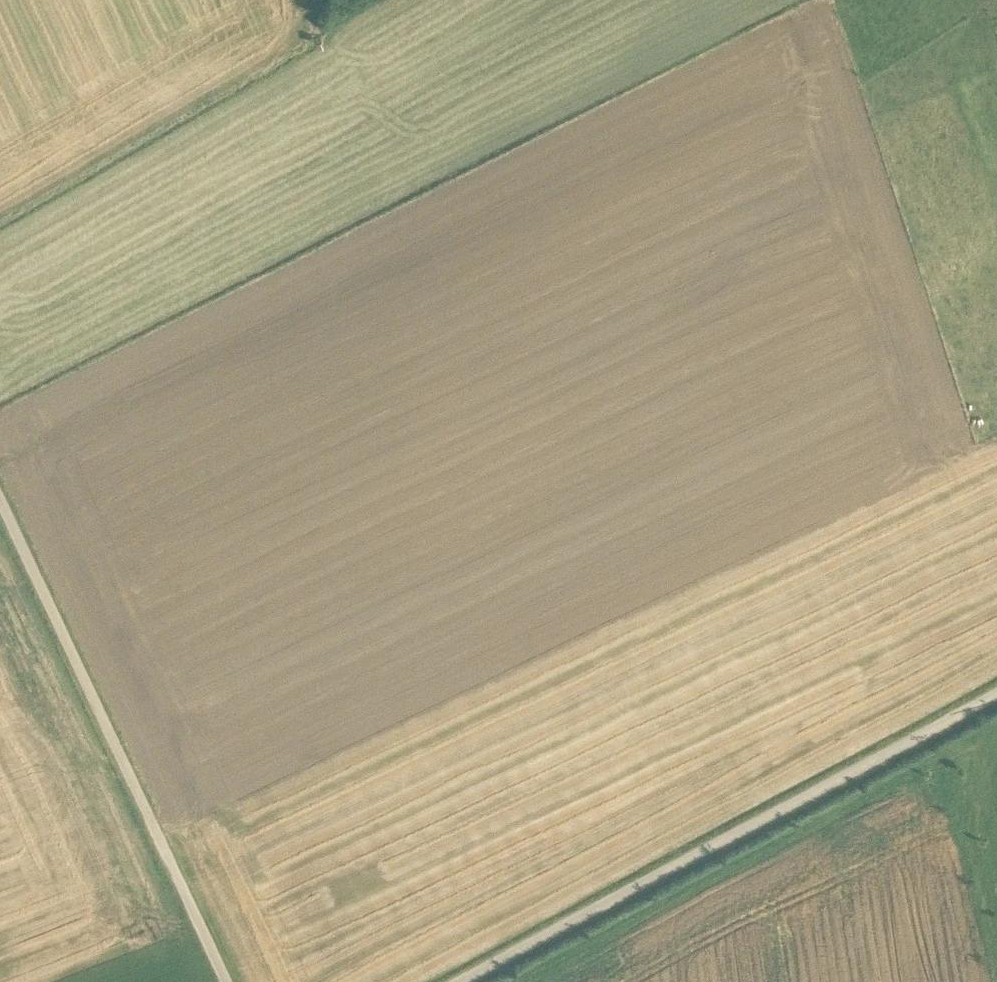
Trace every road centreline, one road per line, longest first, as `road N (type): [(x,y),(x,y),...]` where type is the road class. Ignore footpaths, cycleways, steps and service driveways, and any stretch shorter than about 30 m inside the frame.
road 1 (track): [(461,981),(996,695)]
road 2 (track): [(225,981),(0,501)]

